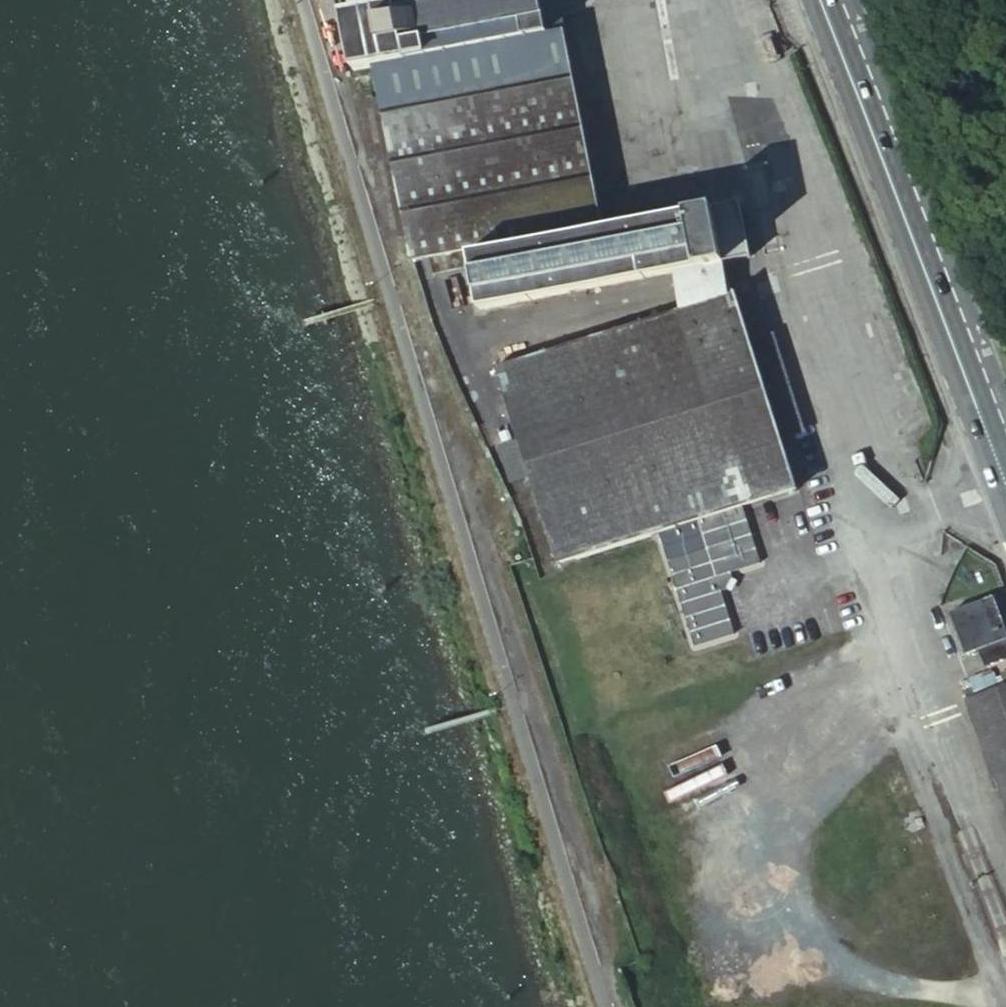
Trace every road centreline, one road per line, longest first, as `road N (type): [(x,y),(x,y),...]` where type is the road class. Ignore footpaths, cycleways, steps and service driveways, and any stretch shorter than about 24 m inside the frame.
road 1 (unclassified): [(324,0),(527,700)]
road 2 (primary): [(1005,461),(825,0)]
road 3 (unclassified): [(527,700),(619,1006)]

